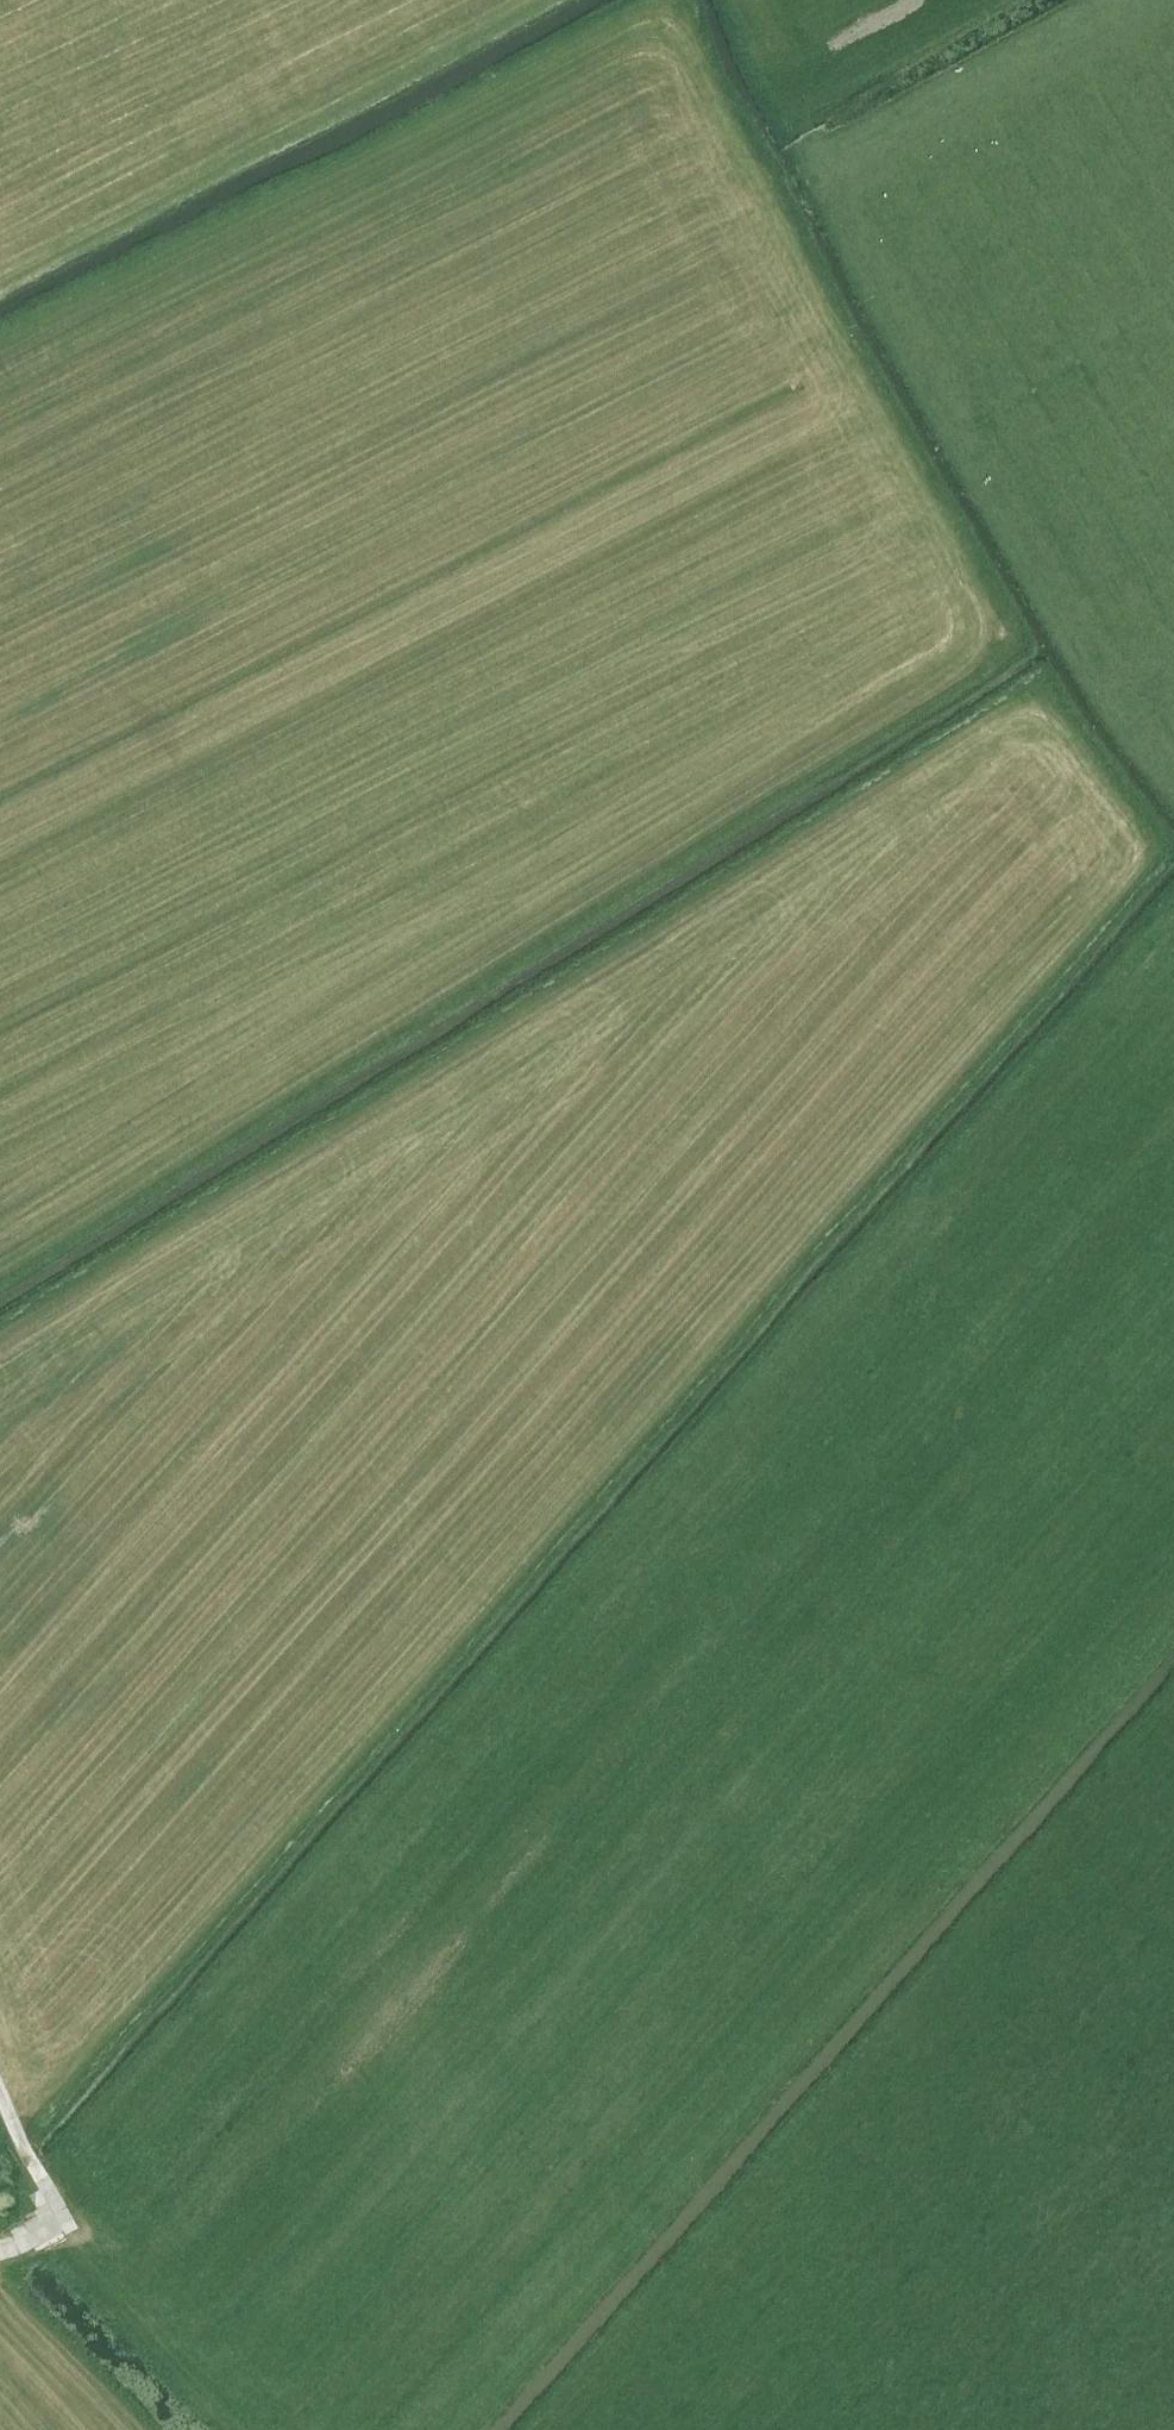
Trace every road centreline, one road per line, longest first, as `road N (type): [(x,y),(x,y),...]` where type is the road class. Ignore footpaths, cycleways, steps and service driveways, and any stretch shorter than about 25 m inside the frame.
road 1 (track): [(0,2088),(61,2217),(0,2250)]

